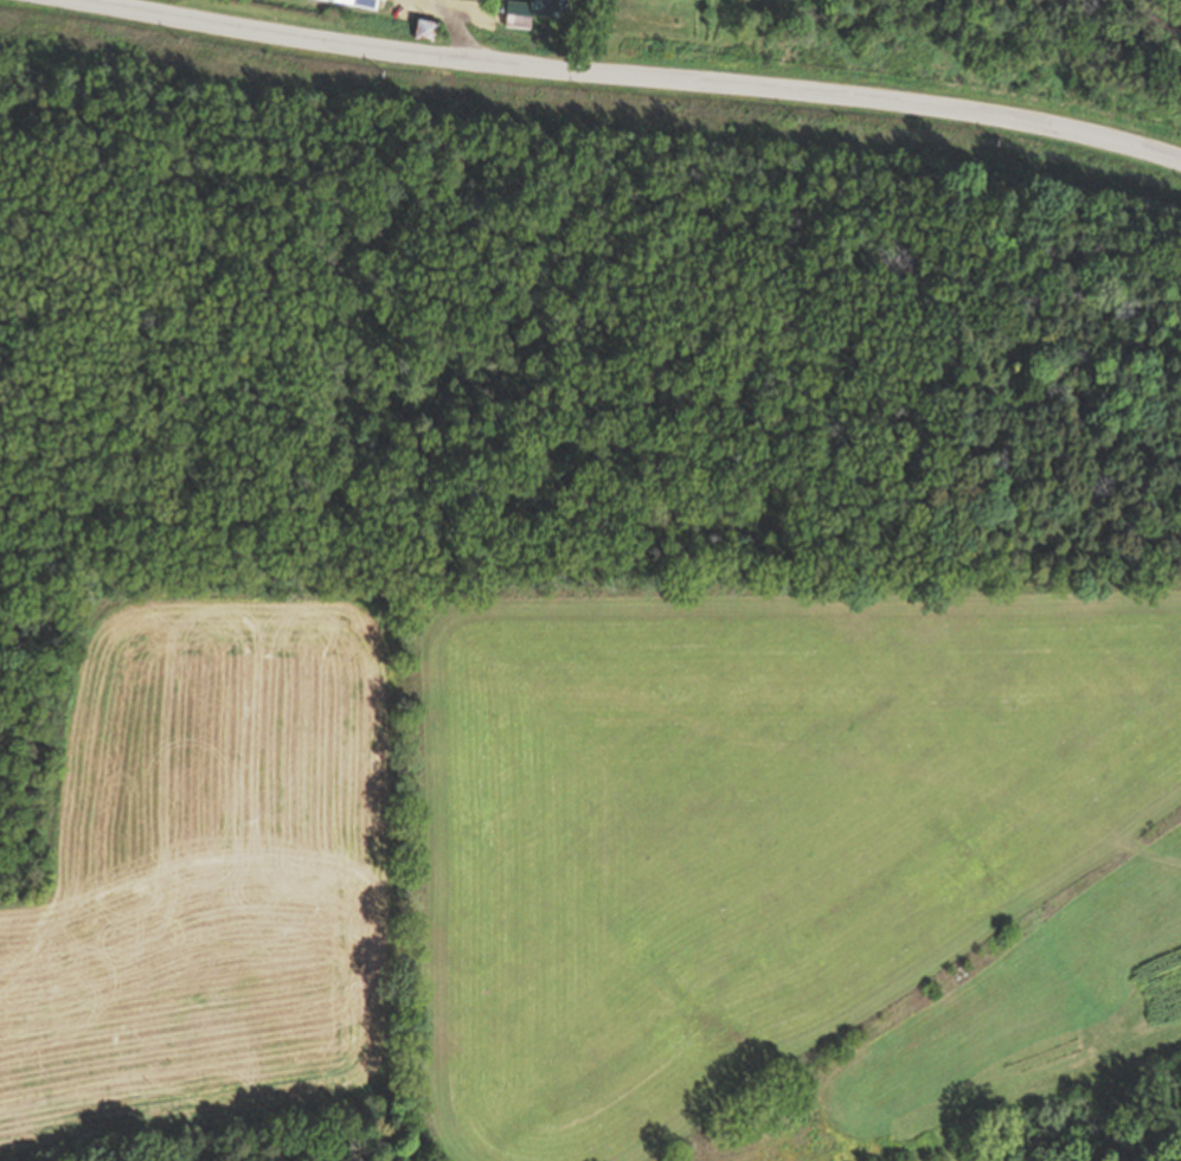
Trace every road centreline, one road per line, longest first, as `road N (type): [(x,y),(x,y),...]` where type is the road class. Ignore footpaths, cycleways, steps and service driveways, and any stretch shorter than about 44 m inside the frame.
road 1 (secondary): [(1180,155),(941,105),(390,51),(82,0)]

